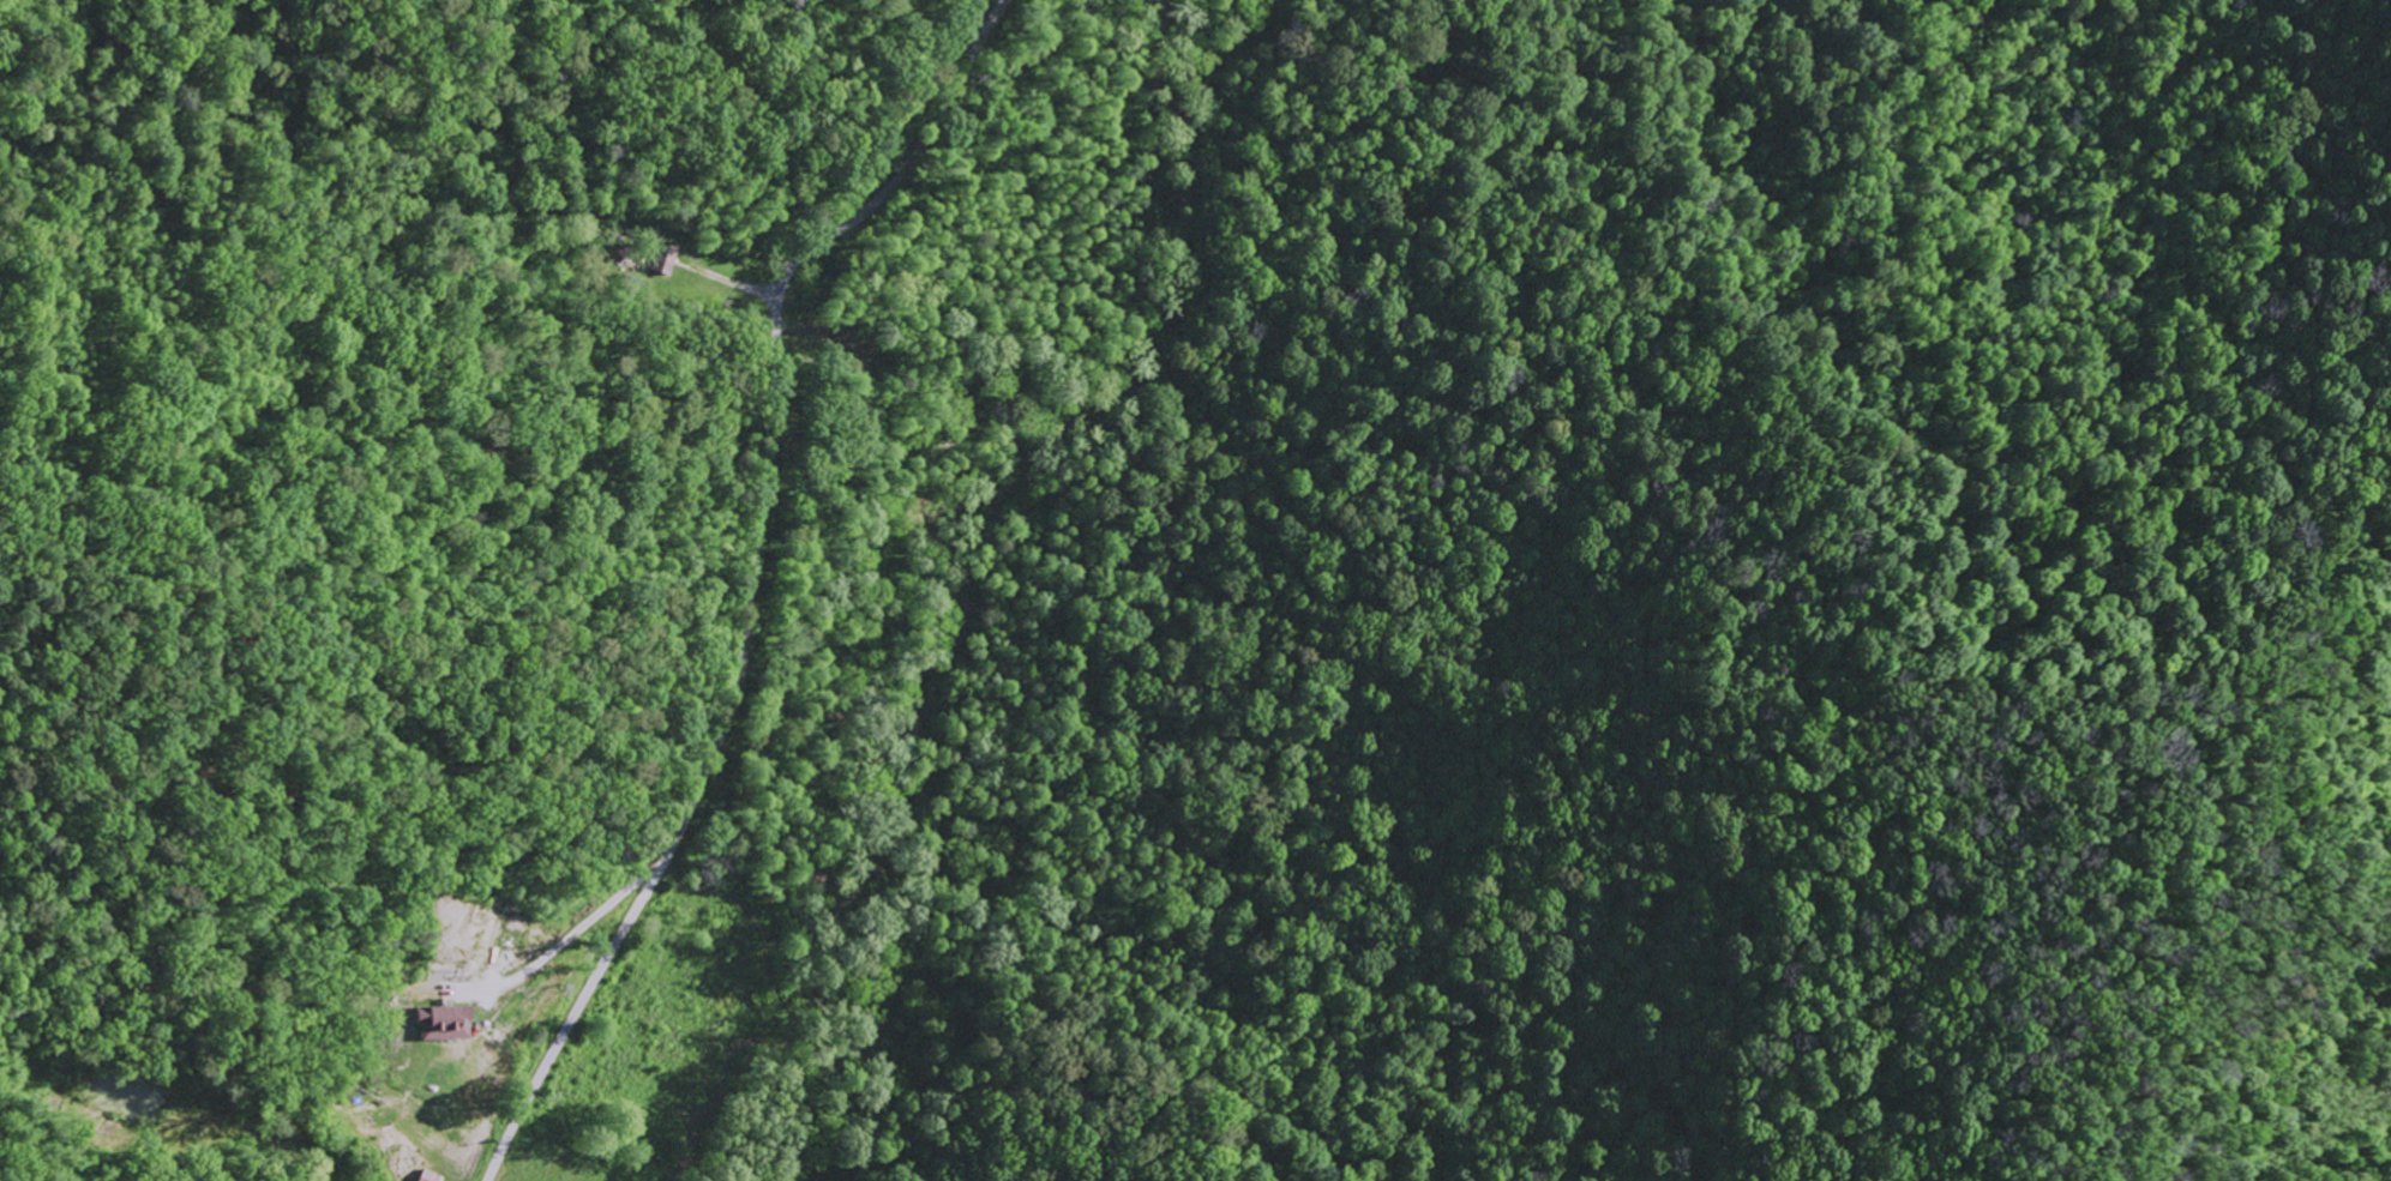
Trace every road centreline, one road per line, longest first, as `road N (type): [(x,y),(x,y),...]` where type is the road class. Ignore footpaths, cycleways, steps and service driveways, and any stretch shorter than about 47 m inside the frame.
road 1 (residential): [(486,1180),(680,832),(737,691),(775,426),(783,279),(897,180),(1004,0)]

